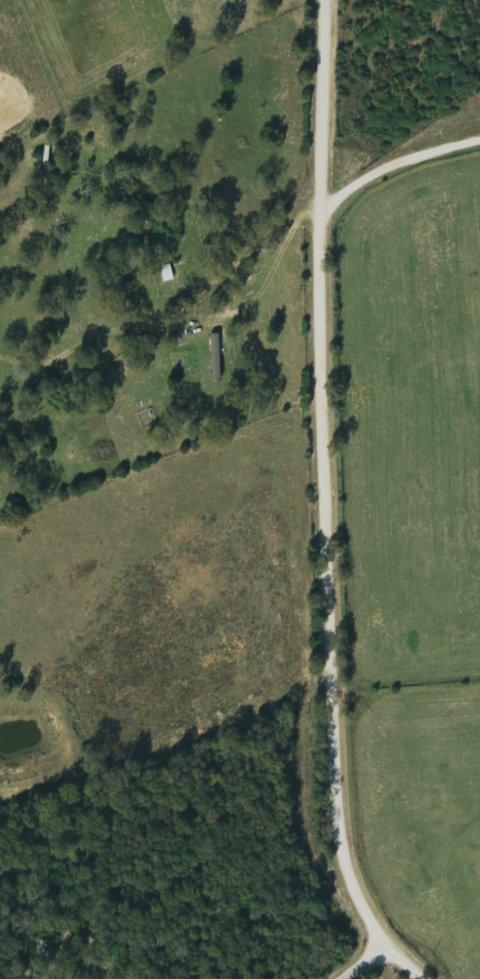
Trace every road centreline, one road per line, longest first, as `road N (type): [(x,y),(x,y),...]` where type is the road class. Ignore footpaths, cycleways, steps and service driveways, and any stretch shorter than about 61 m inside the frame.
road 1 (residential): [(379,940),(340,818),(327,0)]
road 2 (residential): [(327,24),(0,210)]

